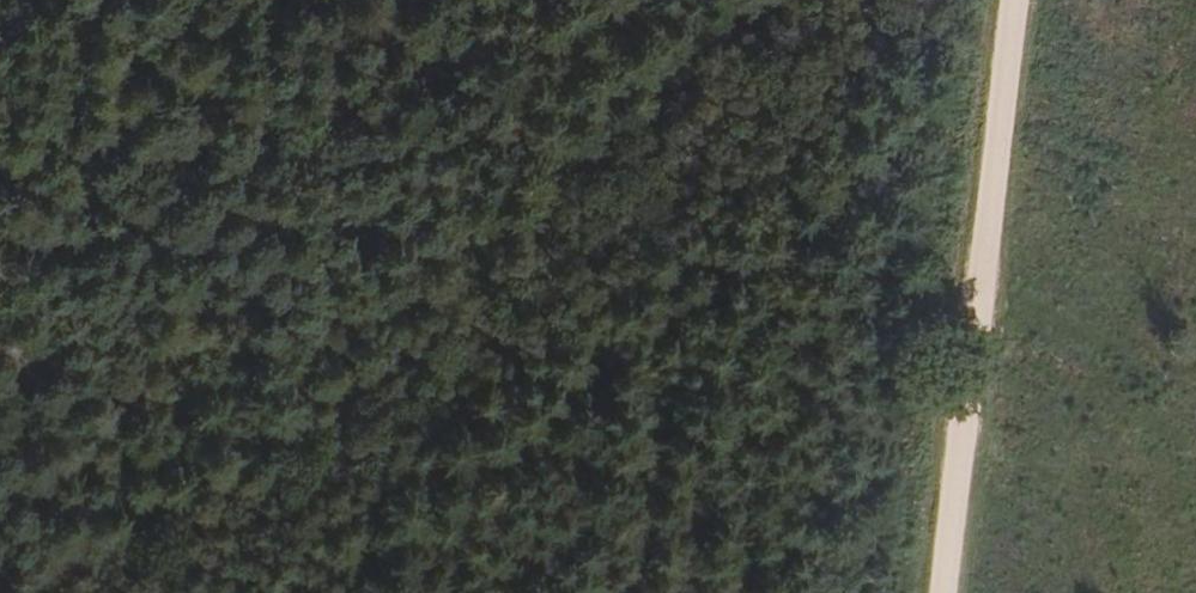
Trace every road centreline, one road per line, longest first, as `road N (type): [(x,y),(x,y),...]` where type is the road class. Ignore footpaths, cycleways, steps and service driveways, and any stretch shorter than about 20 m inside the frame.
road 1 (track): [(1011,0),(937,592)]

